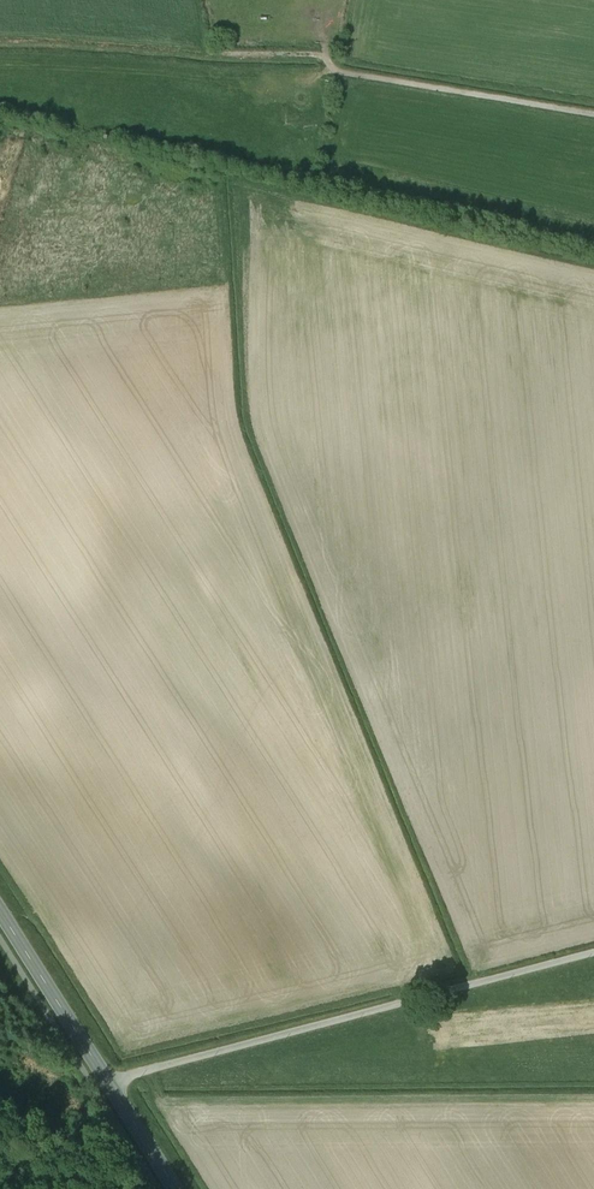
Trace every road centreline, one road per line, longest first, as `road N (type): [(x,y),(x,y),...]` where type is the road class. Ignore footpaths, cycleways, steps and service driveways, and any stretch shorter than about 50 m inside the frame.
road 1 (track): [(593,111),(339,70),(323,55),(210,51)]
road 2 (tertiary): [(0,911),(175,1188)]

